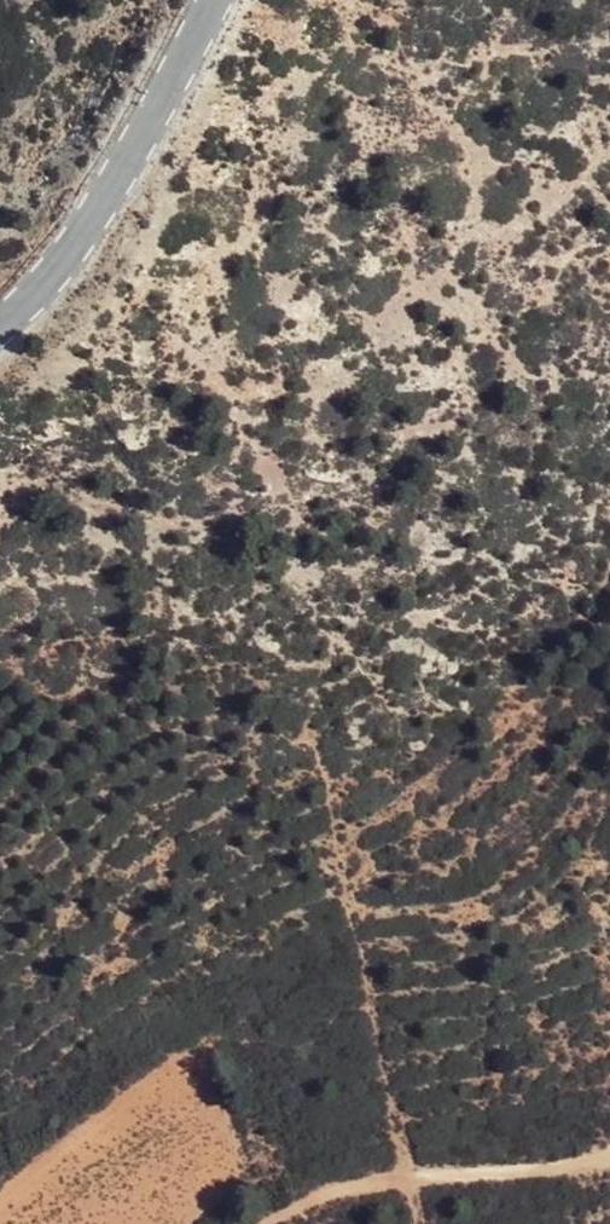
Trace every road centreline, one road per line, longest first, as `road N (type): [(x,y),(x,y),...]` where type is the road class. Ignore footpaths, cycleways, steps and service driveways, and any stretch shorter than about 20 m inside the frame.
road 1 (tertiary): [(214,0),(104,196),(48,277),(0,325)]
road 2 (track): [(261,1223),(366,1183),(609,1155)]

